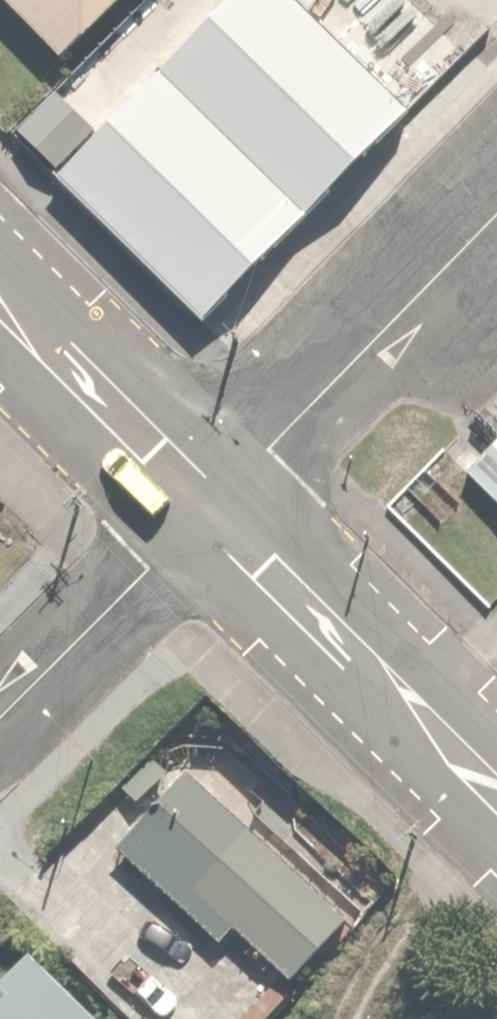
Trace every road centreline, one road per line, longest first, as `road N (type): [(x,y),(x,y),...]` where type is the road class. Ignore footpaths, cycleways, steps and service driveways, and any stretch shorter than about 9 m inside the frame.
road 1 (residential): [(212,502),(496,214)]
road 2 (residential): [(496,777),(288,555),(212,502)]
road 3 (residential): [(0,716),(212,502)]
road 4 (residential): [(212,502),(133,448),(0,305)]

